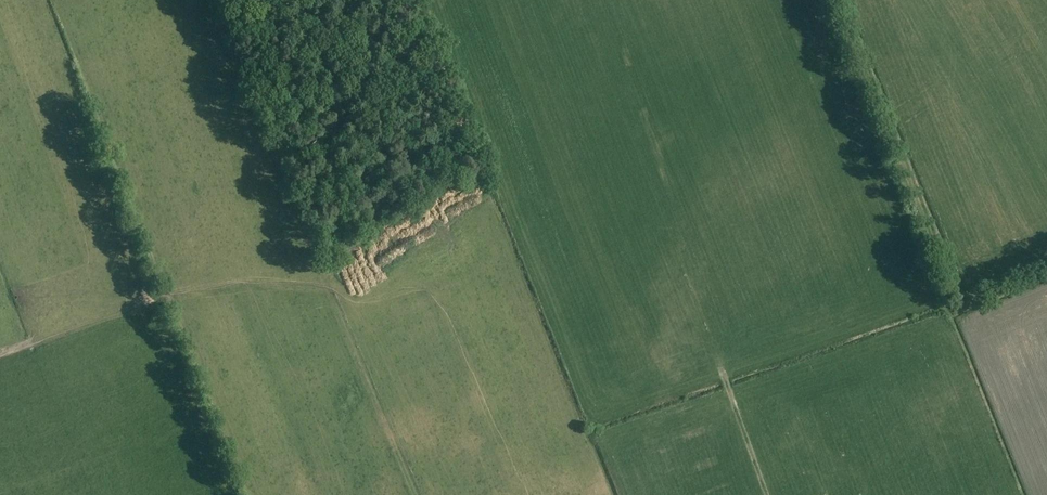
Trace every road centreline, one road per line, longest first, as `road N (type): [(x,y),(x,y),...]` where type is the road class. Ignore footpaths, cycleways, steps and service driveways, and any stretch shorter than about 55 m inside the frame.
road 1 (track): [(832,0),(948,292),(978,297),(1046,269)]
road 2 (track): [(769,494),(723,376)]

